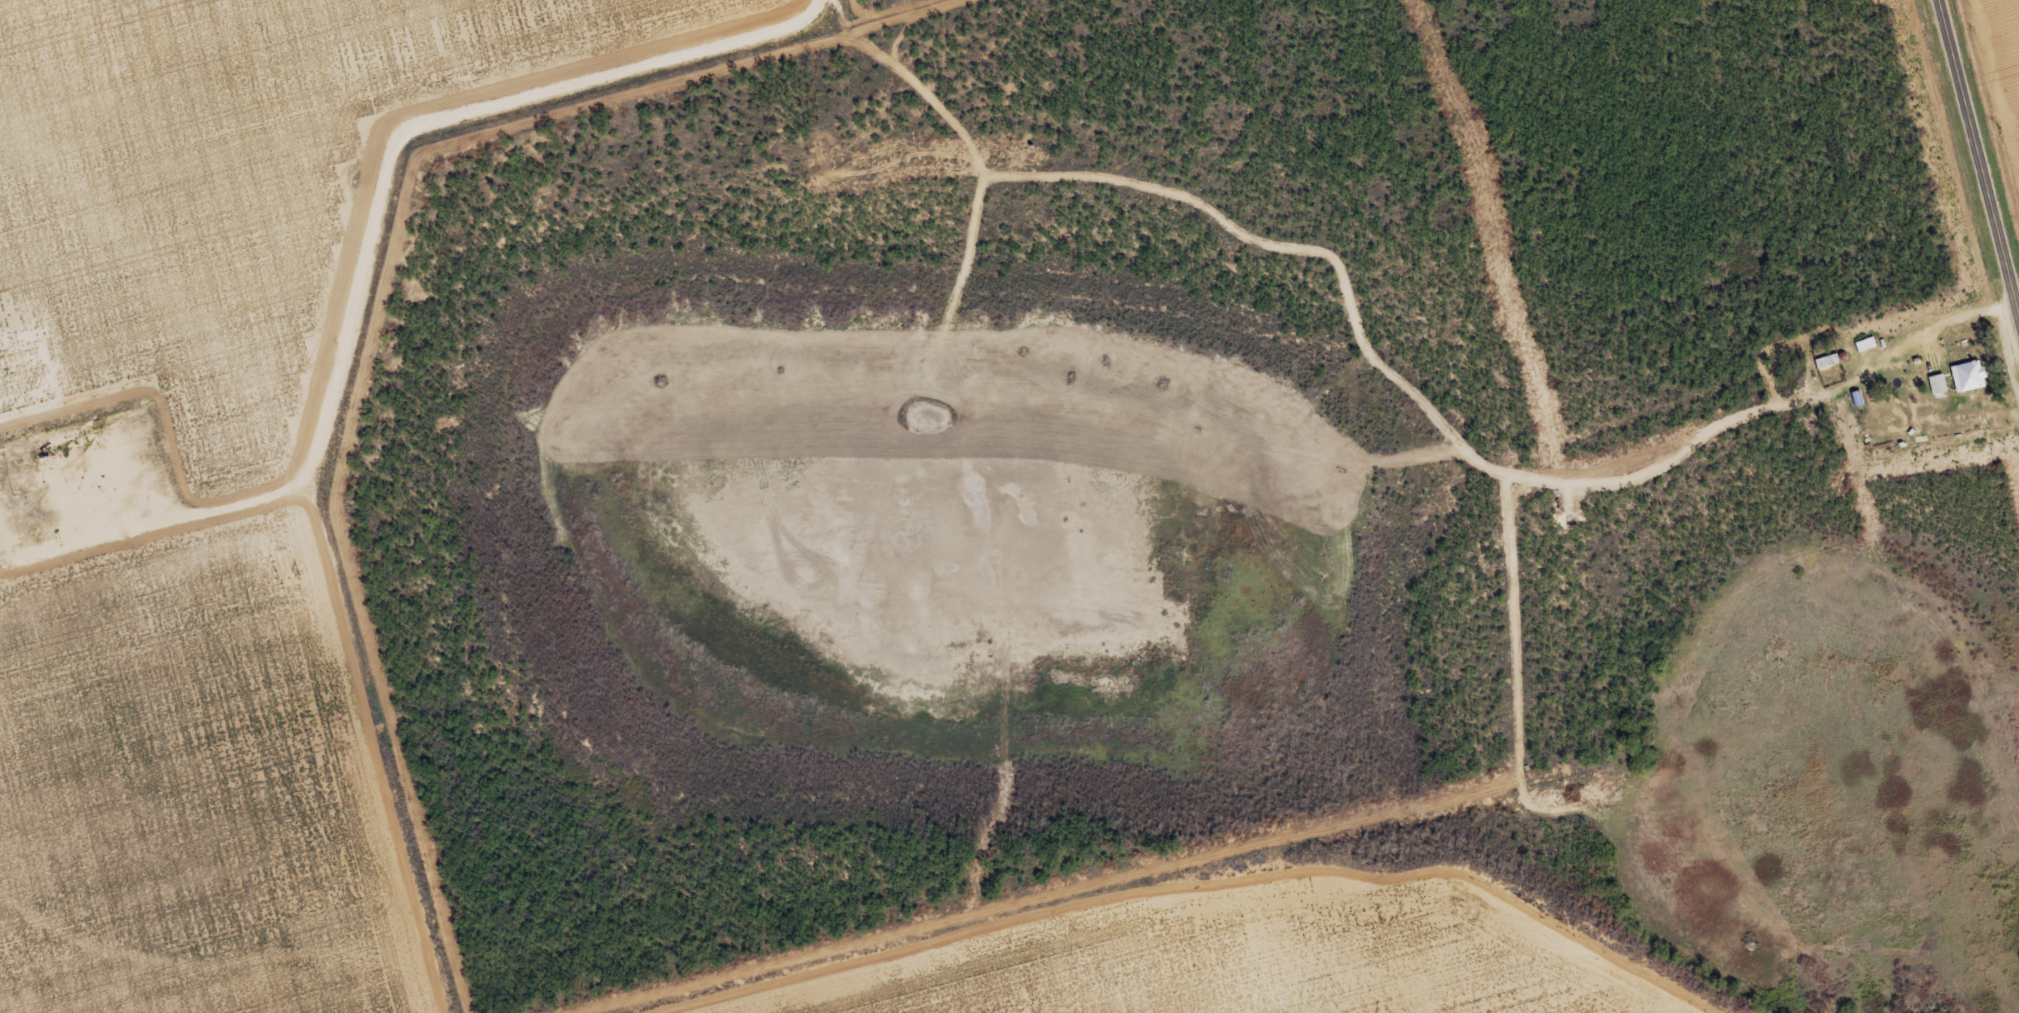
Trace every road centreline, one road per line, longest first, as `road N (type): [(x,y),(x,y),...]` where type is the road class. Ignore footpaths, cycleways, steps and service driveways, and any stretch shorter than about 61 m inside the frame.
road 1 (secondary): [(2018,326),(1937,0)]

